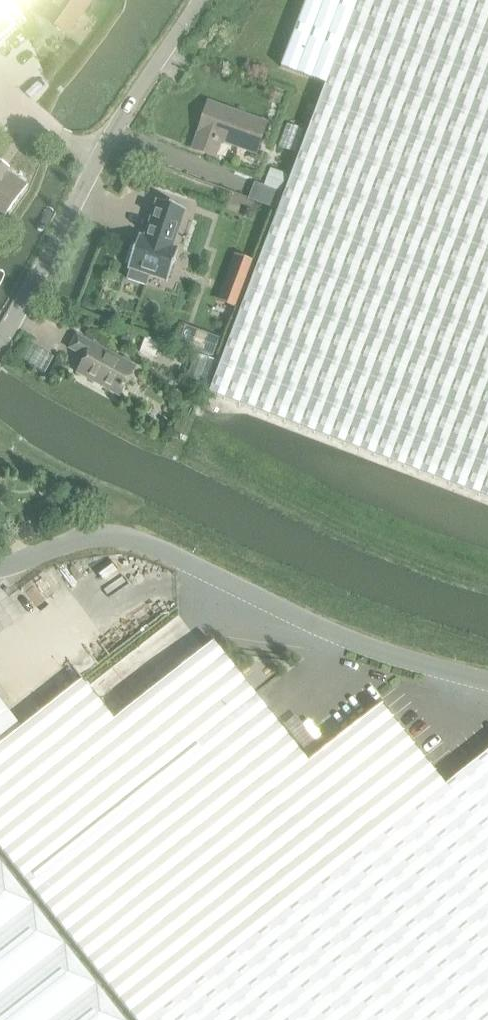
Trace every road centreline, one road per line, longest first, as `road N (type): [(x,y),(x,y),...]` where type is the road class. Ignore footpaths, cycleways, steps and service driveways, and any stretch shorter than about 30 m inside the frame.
road 1 (unclassified): [(0,569),(117,544),(330,635),(487,687)]
road 2 (unclassified): [(198,0),(97,155),(0,343)]

